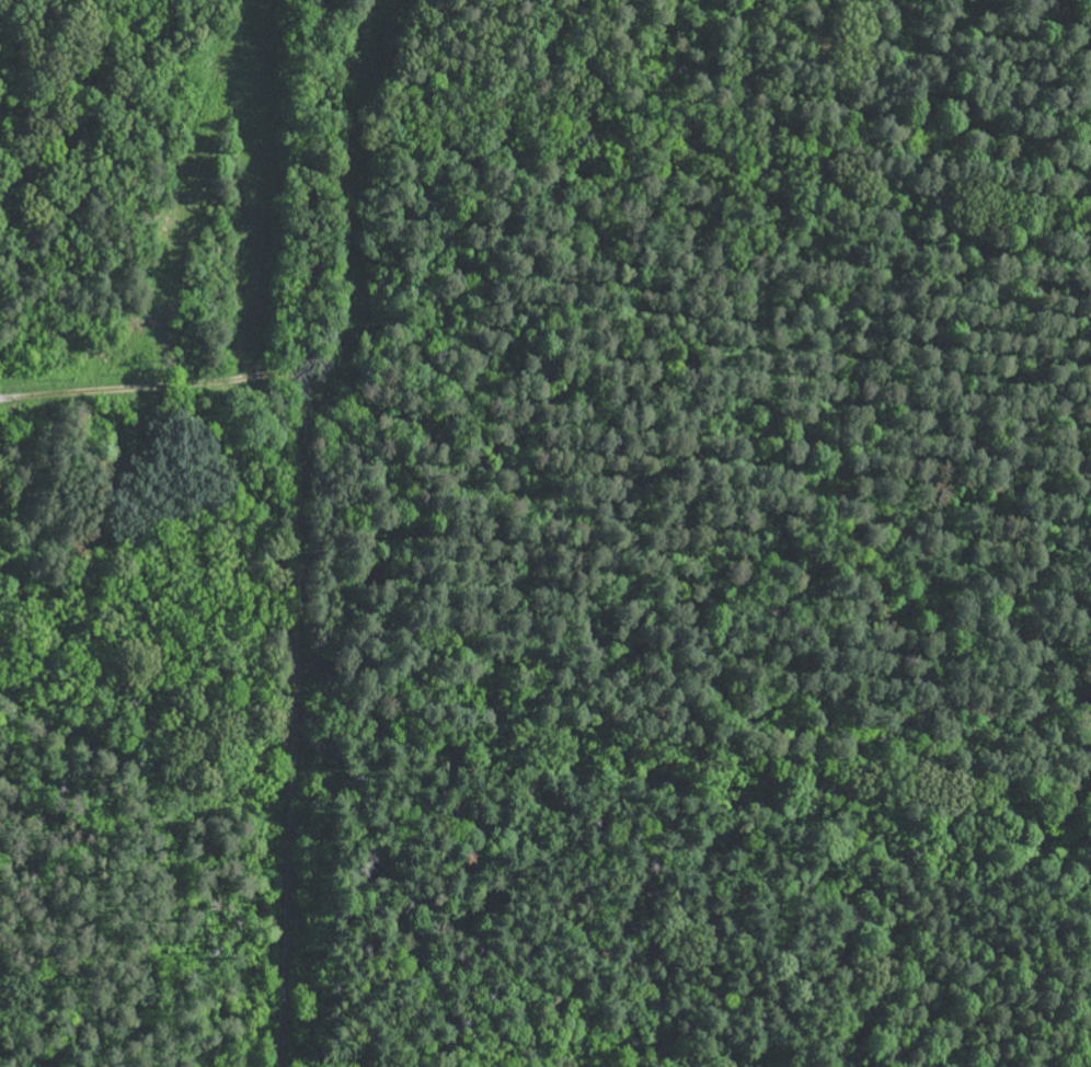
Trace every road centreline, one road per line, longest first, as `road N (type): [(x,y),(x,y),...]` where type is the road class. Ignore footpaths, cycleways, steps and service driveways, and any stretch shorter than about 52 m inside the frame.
road 1 (residential): [(277,1066),(322,0)]

